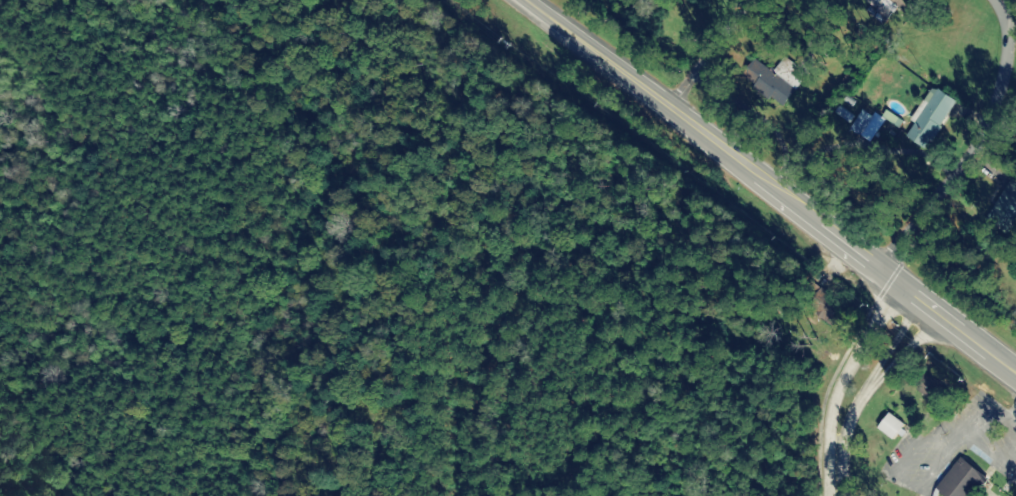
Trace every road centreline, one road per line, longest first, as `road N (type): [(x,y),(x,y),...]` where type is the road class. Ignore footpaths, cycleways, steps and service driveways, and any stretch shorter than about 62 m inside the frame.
road 1 (primary): [(1015,372),(766,179)]
road 2 (primary): [(766,179),(522,0)]
road 3 (residential): [(878,265),(953,125),(978,50),(967,0)]
road 4 (residential): [(829,495),(831,396),(898,283)]

